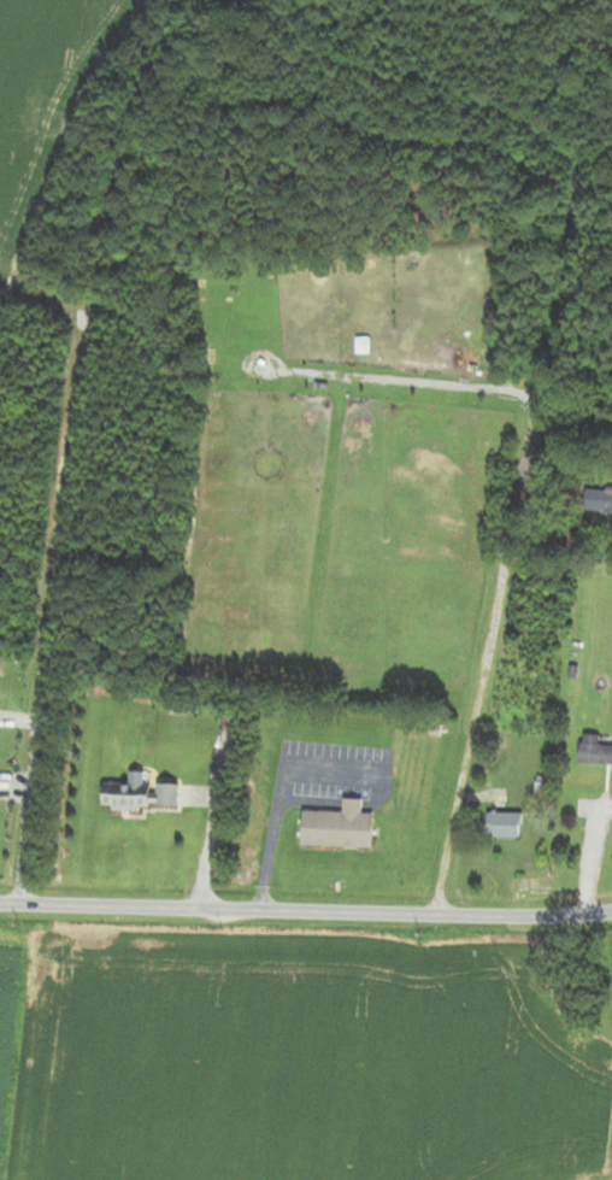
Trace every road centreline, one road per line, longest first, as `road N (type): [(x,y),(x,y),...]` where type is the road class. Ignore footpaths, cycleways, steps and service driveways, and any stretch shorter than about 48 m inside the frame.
road 1 (residential): [(611,912),(439,915),(0,901)]
road 2 (residential): [(86,311),(18,902)]

